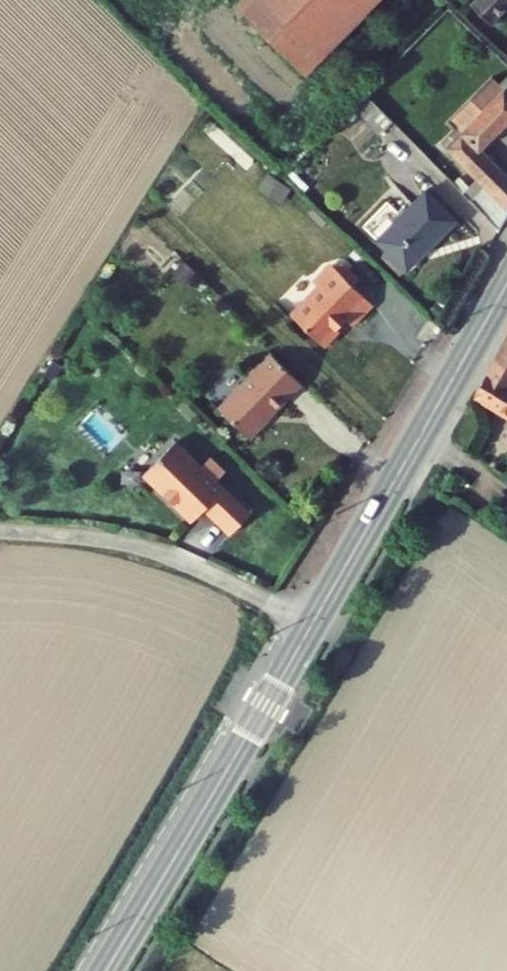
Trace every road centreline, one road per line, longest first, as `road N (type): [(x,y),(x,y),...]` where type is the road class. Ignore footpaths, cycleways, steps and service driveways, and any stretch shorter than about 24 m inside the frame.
road 1 (tertiary): [(312,626),(106,970)]
road 2 (tertiary): [(506,284),(312,626)]
road 3 (residential): [(312,626),(150,549),(0,530)]

